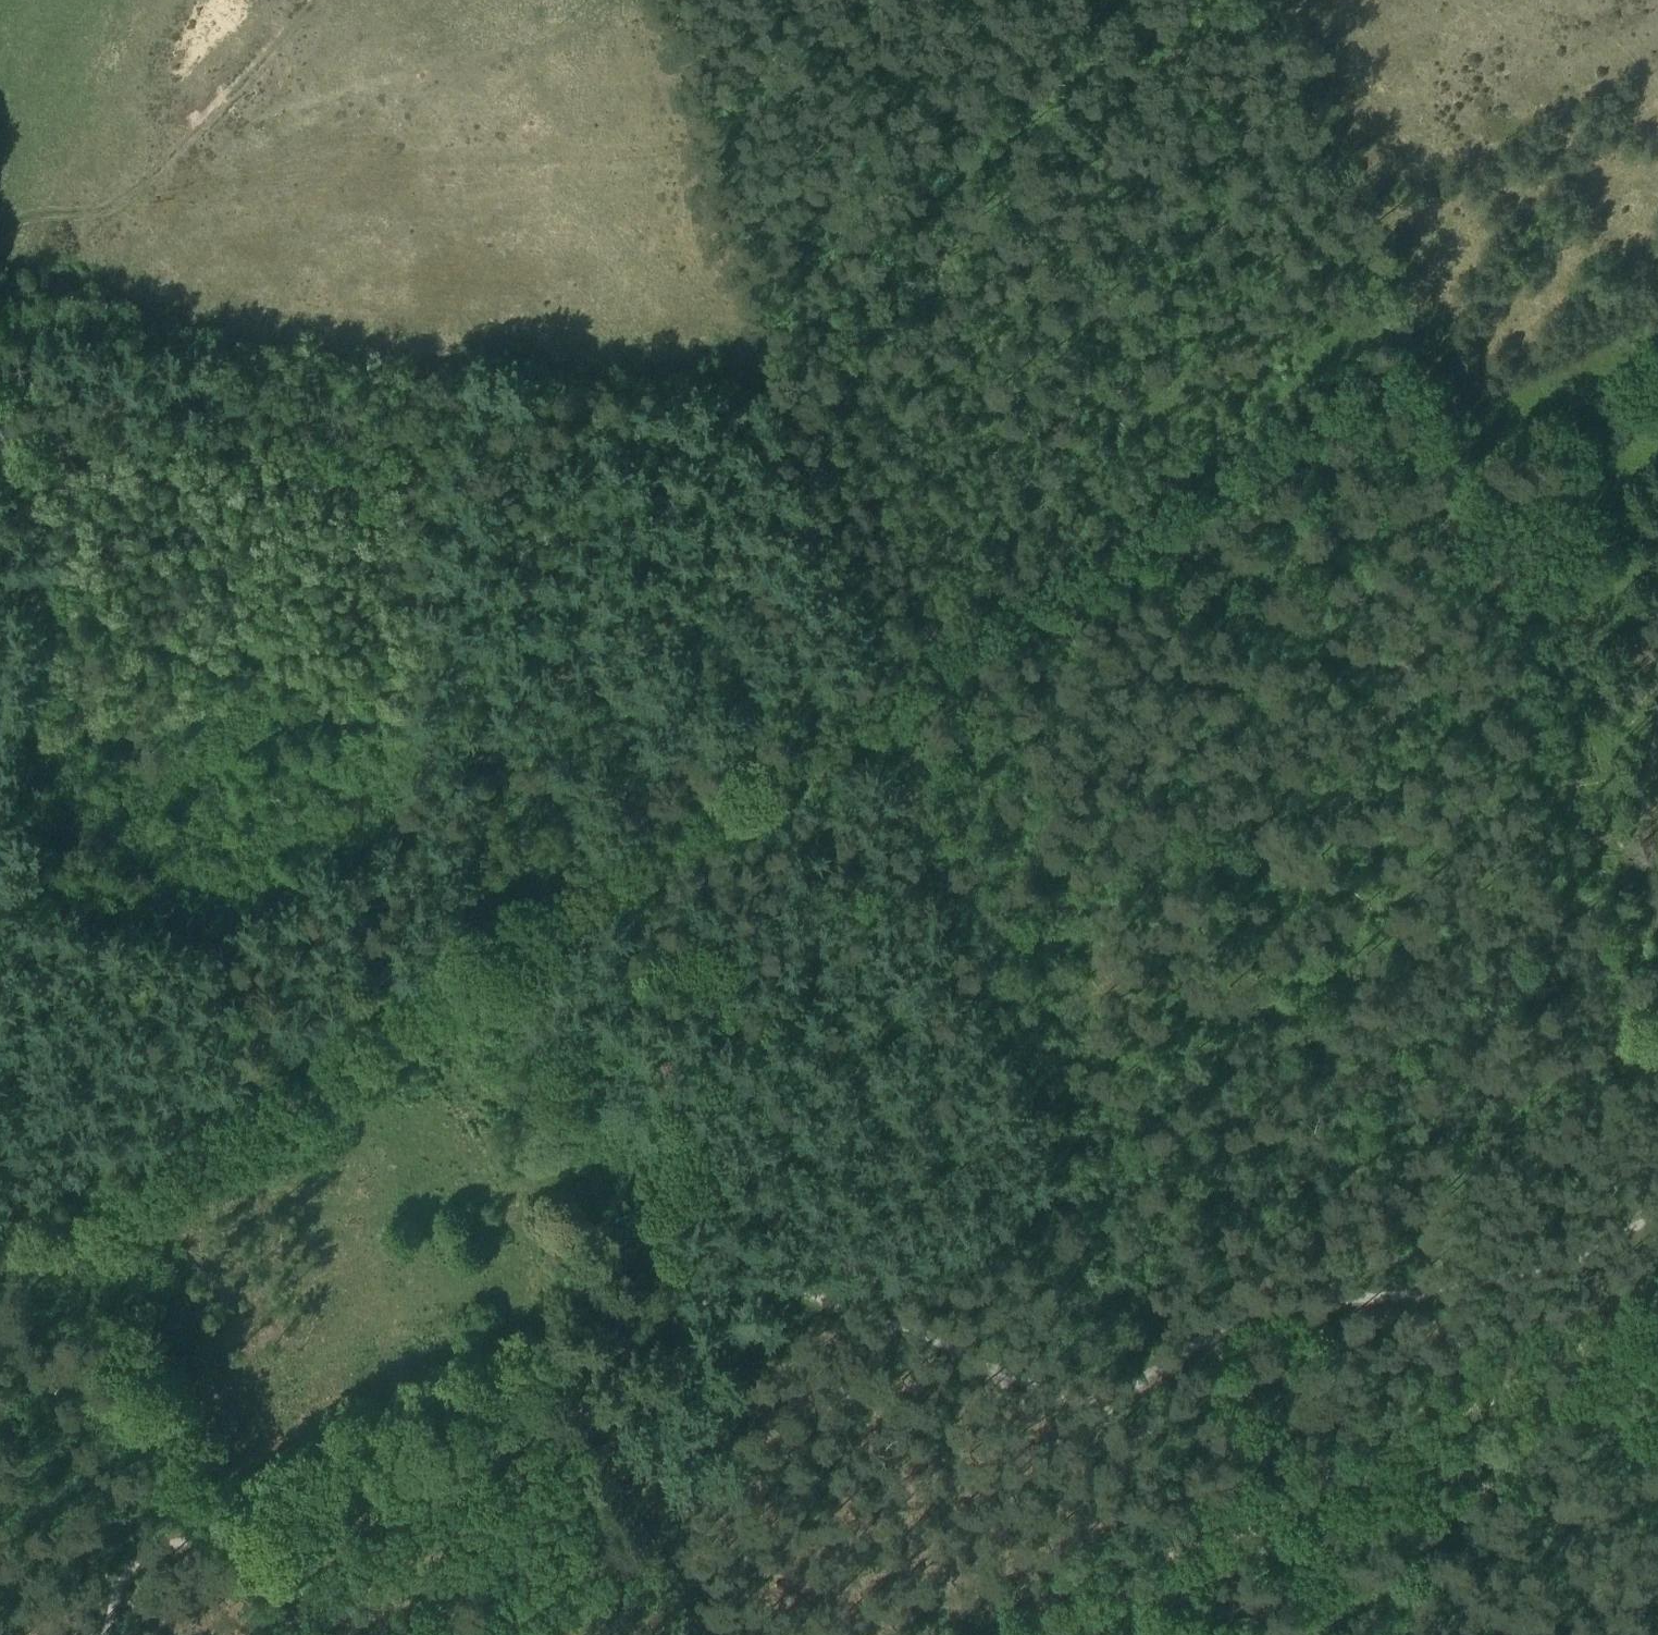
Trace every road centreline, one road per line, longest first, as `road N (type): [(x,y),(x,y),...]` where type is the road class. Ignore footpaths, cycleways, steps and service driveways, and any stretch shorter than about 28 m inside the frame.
road 1 (track): [(1057,1634),(1657,1315)]
road 2 (track): [(0,225),(33,215),(92,217),(119,205),(319,0)]

